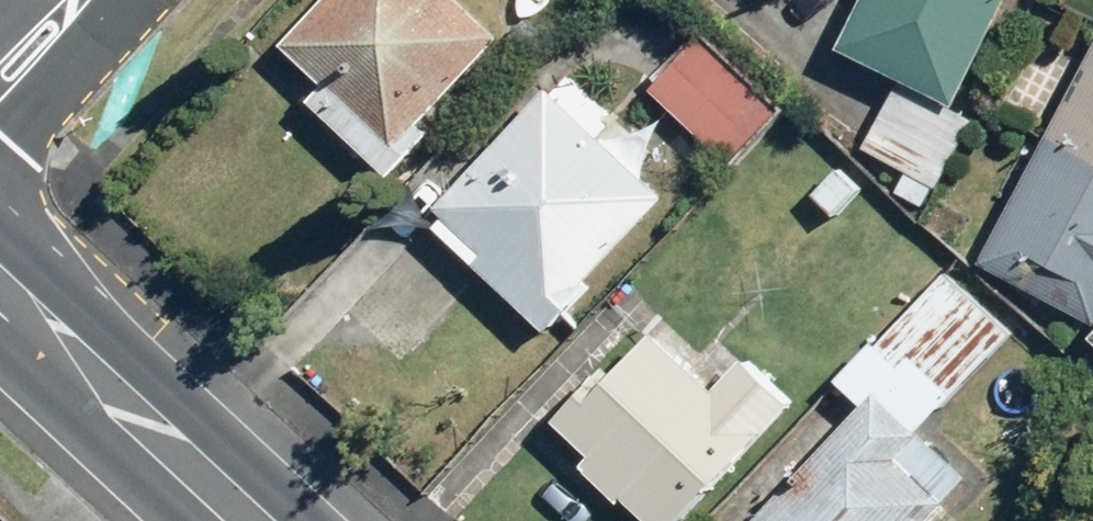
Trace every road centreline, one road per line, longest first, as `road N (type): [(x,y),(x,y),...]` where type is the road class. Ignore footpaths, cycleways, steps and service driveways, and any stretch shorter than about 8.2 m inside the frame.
road 1 (primary): [(256,520),(0,280)]
road 2 (residential): [(83,0),(0,94)]

